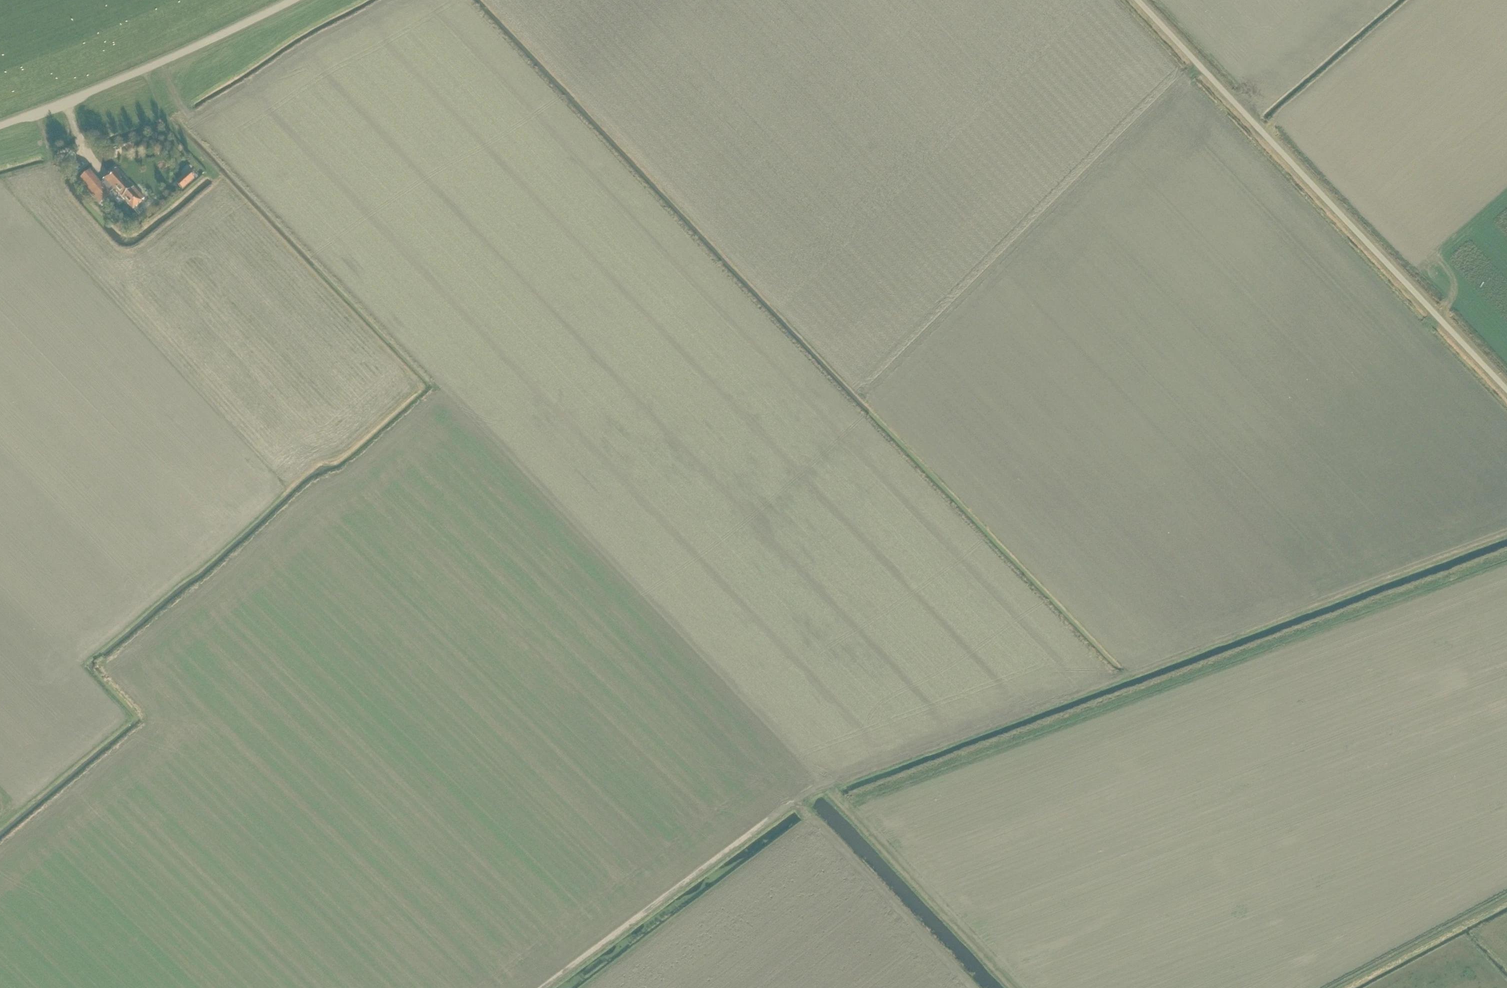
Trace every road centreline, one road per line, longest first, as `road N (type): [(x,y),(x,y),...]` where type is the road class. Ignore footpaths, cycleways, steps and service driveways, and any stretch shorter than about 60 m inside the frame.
road 1 (track): [(1506,533),(823,786)]
road 2 (unclassified): [(1506,391),(1137,0)]
road 3 (track): [(823,786),(543,987)]
road 4 (unclassified): [(0,126),(293,0)]
road 5 (track): [(1015,987),(823,786)]

